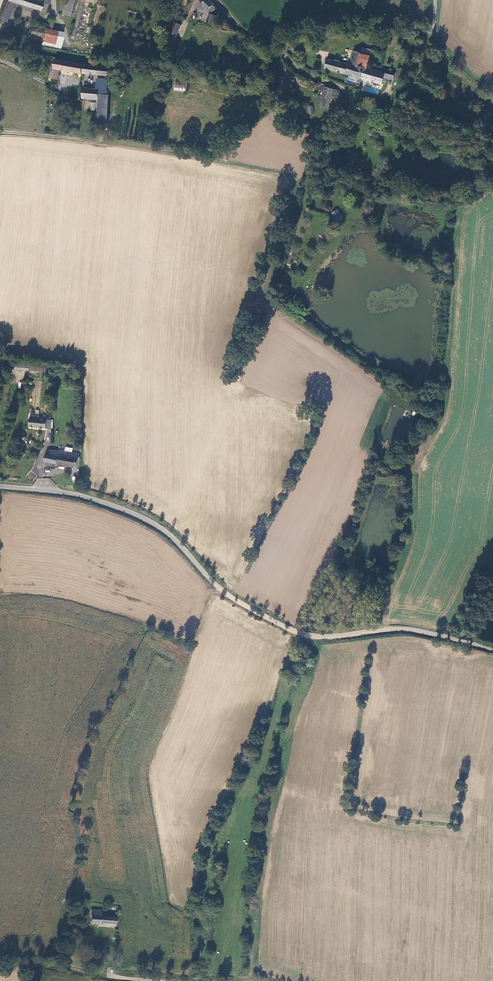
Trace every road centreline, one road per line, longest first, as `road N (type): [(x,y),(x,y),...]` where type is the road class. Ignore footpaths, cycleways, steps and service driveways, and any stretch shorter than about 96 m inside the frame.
road 1 (unclassified): [(0,486),(74,494),(146,520),(226,594),(305,635),(400,629),(492,650)]
road 2 (unclassified): [(212,0),(307,76),(340,86)]

